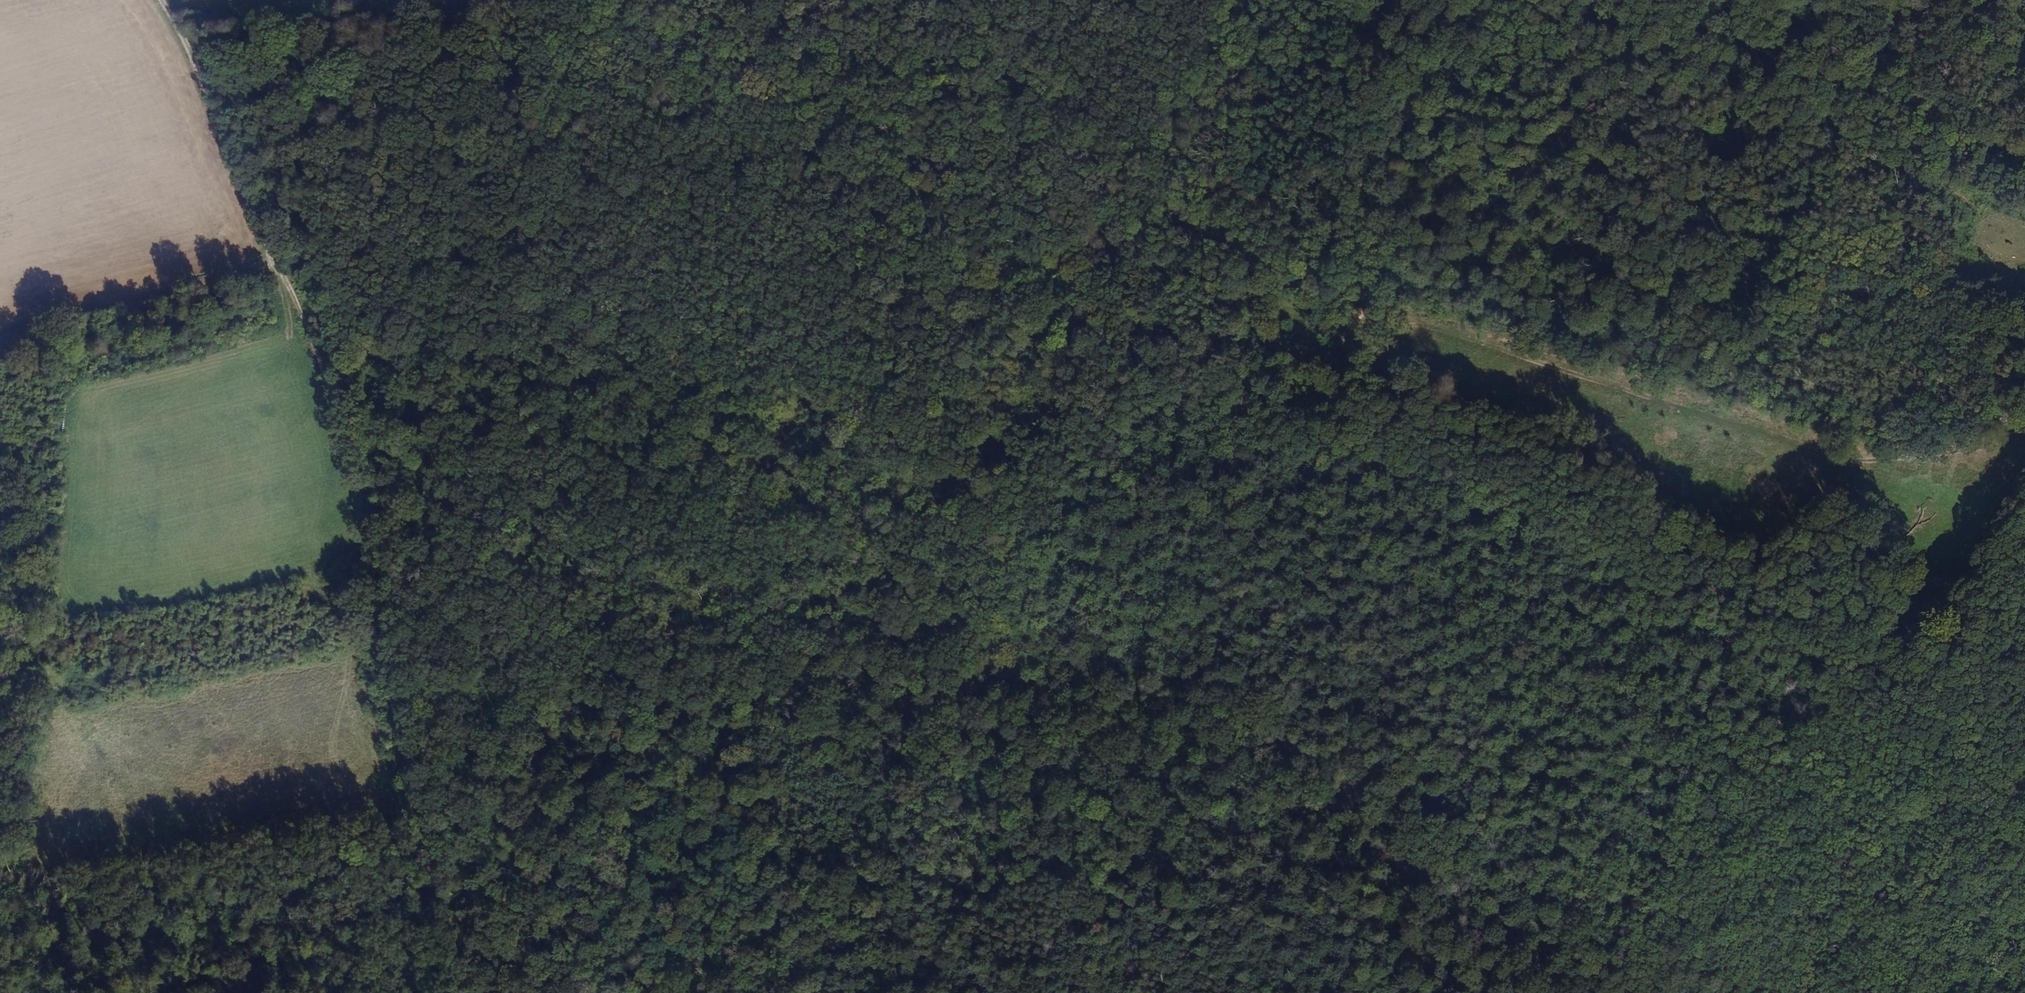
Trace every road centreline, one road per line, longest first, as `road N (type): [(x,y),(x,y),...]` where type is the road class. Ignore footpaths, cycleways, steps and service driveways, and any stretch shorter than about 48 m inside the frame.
road 1 (track): [(165,0),(179,16),(299,301),(386,594),(425,823)]
road 2 (track): [(278,248),(83,314),(0,332)]

